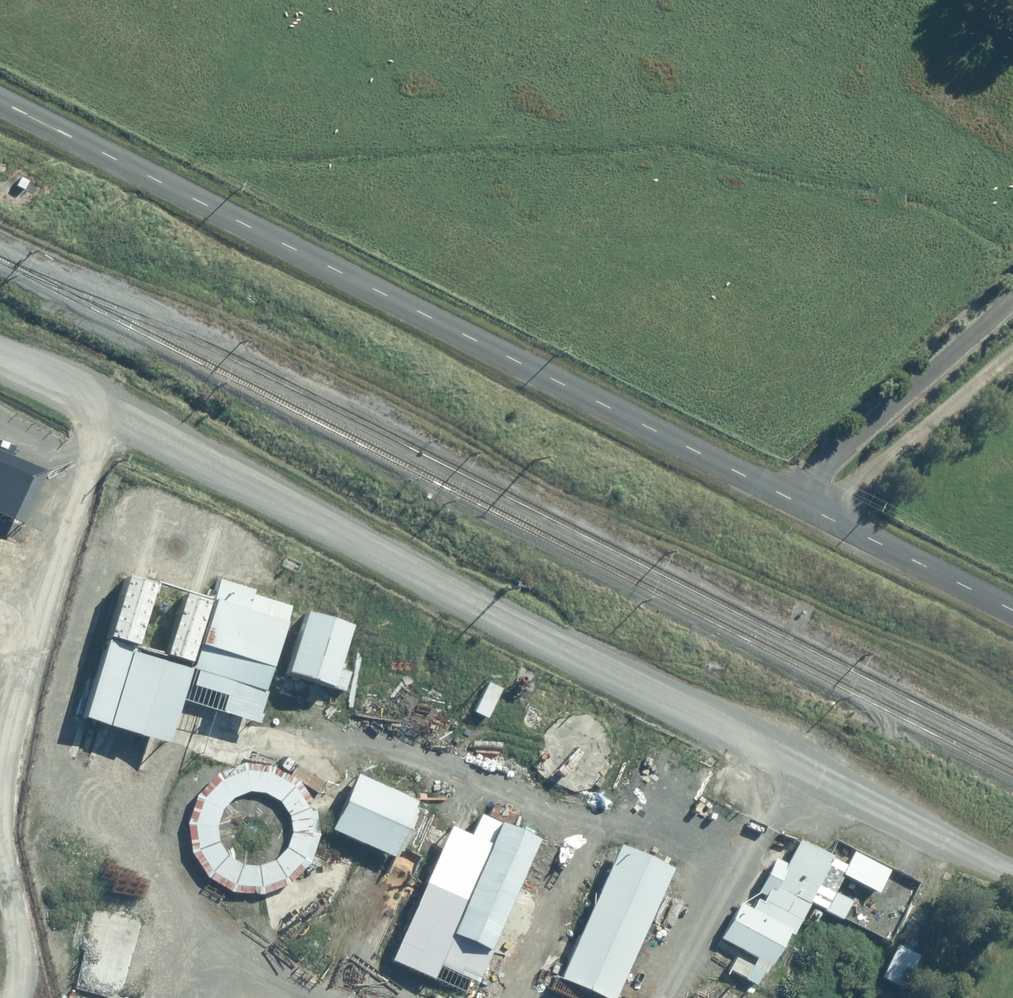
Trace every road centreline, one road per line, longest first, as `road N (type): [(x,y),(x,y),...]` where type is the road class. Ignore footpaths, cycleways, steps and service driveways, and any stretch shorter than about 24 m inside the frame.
road 1 (residential): [(0,367),(1012,873)]
road 2 (unclassified): [(0,100),(801,503)]
road 3 (track): [(173,997),(207,937),(162,882),(146,831),(163,788),(182,754),(283,725),(384,754),(575,835),(501,997)]
road 4 (track): [(102,416),(10,777),(2,833),(21,968),(12,997)]
road 5 (unclassified): [(801,503),(821,468),(1012,296)]
road 6 (track): [(788,756),(661,997)]
road 7 (unclassified): [(801,503),(1012,612)]
road 8 (track): [(575,835),(649,827),(729,868)]
road 9 (track): [(358,997),(207,937)]

